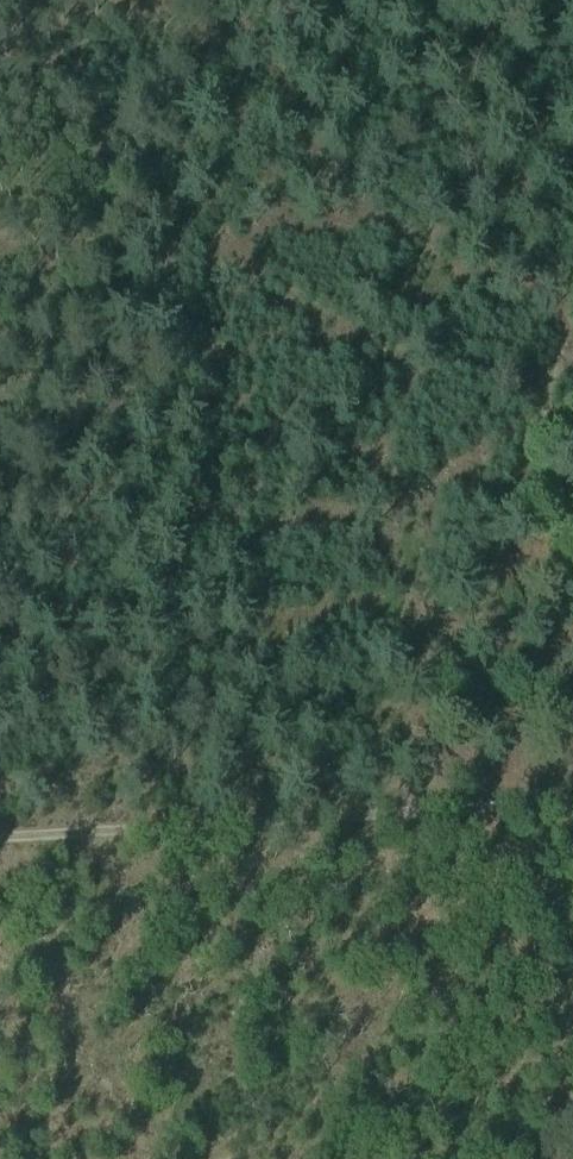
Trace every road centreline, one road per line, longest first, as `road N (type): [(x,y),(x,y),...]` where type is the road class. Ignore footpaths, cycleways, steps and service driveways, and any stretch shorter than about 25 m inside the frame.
road 1 (track): [(572,321),(413,814)]

